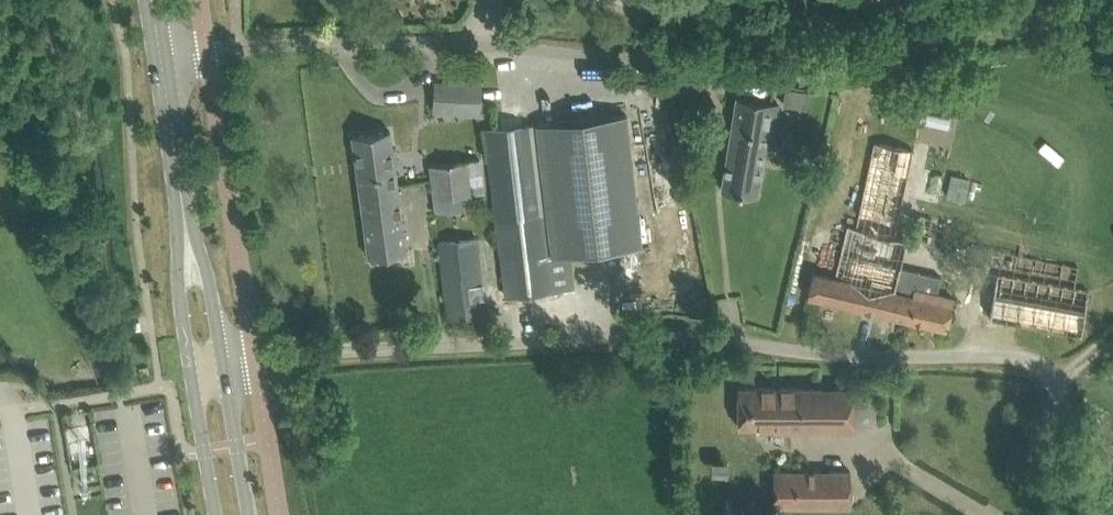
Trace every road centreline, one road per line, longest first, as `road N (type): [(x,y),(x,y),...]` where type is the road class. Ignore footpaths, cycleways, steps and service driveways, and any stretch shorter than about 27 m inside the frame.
road 1 (unclassified): [(1054,514),(1059,382),(1018,356),(845,358),(707,339),(224,363)]
road 2 (unclassified): [(935,43),(831,77),(460,44),(163,56)]
road 3 (track): [(1112,18),(1083,10),(935,43)]
road 4 (tertiary): [(186,225),(163,56)]
road 5 (tertiary): [(251,514),(224,363)]
road 6 (tertiary): [(190,368),(216,514)]
road 7 (tertiary): [(186,225),(178,292),(190,368)]
road 8 (tertiary): [(224,363),(212,287),(186,225)]

